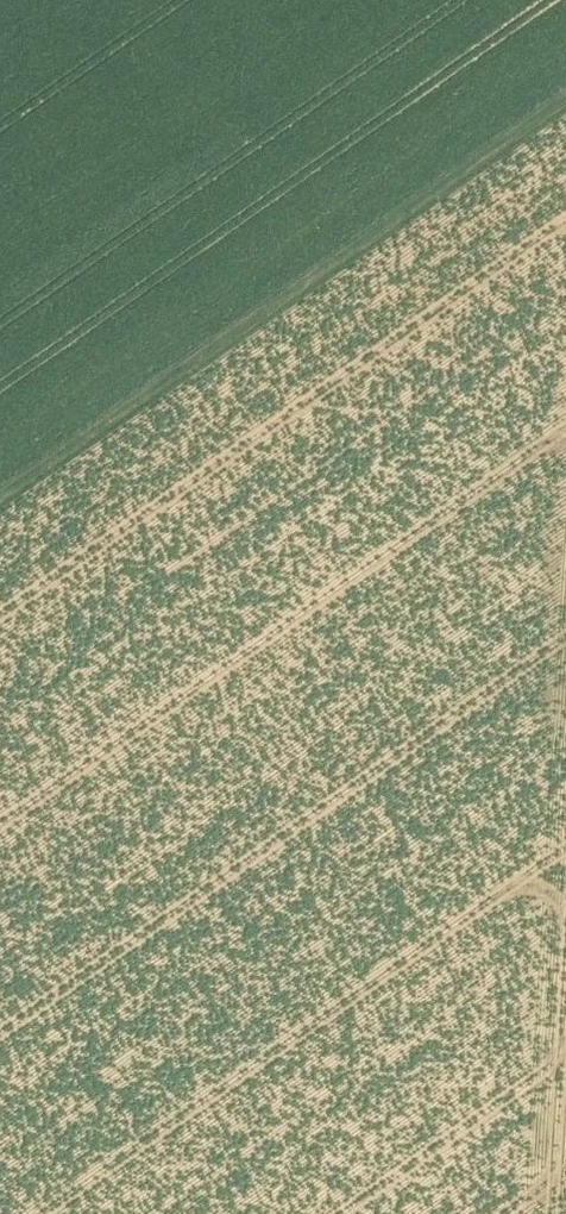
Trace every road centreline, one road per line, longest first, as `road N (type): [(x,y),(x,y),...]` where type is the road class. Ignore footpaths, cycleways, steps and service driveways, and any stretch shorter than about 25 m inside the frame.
road 1 (track): [(0,504),(565,110)]

